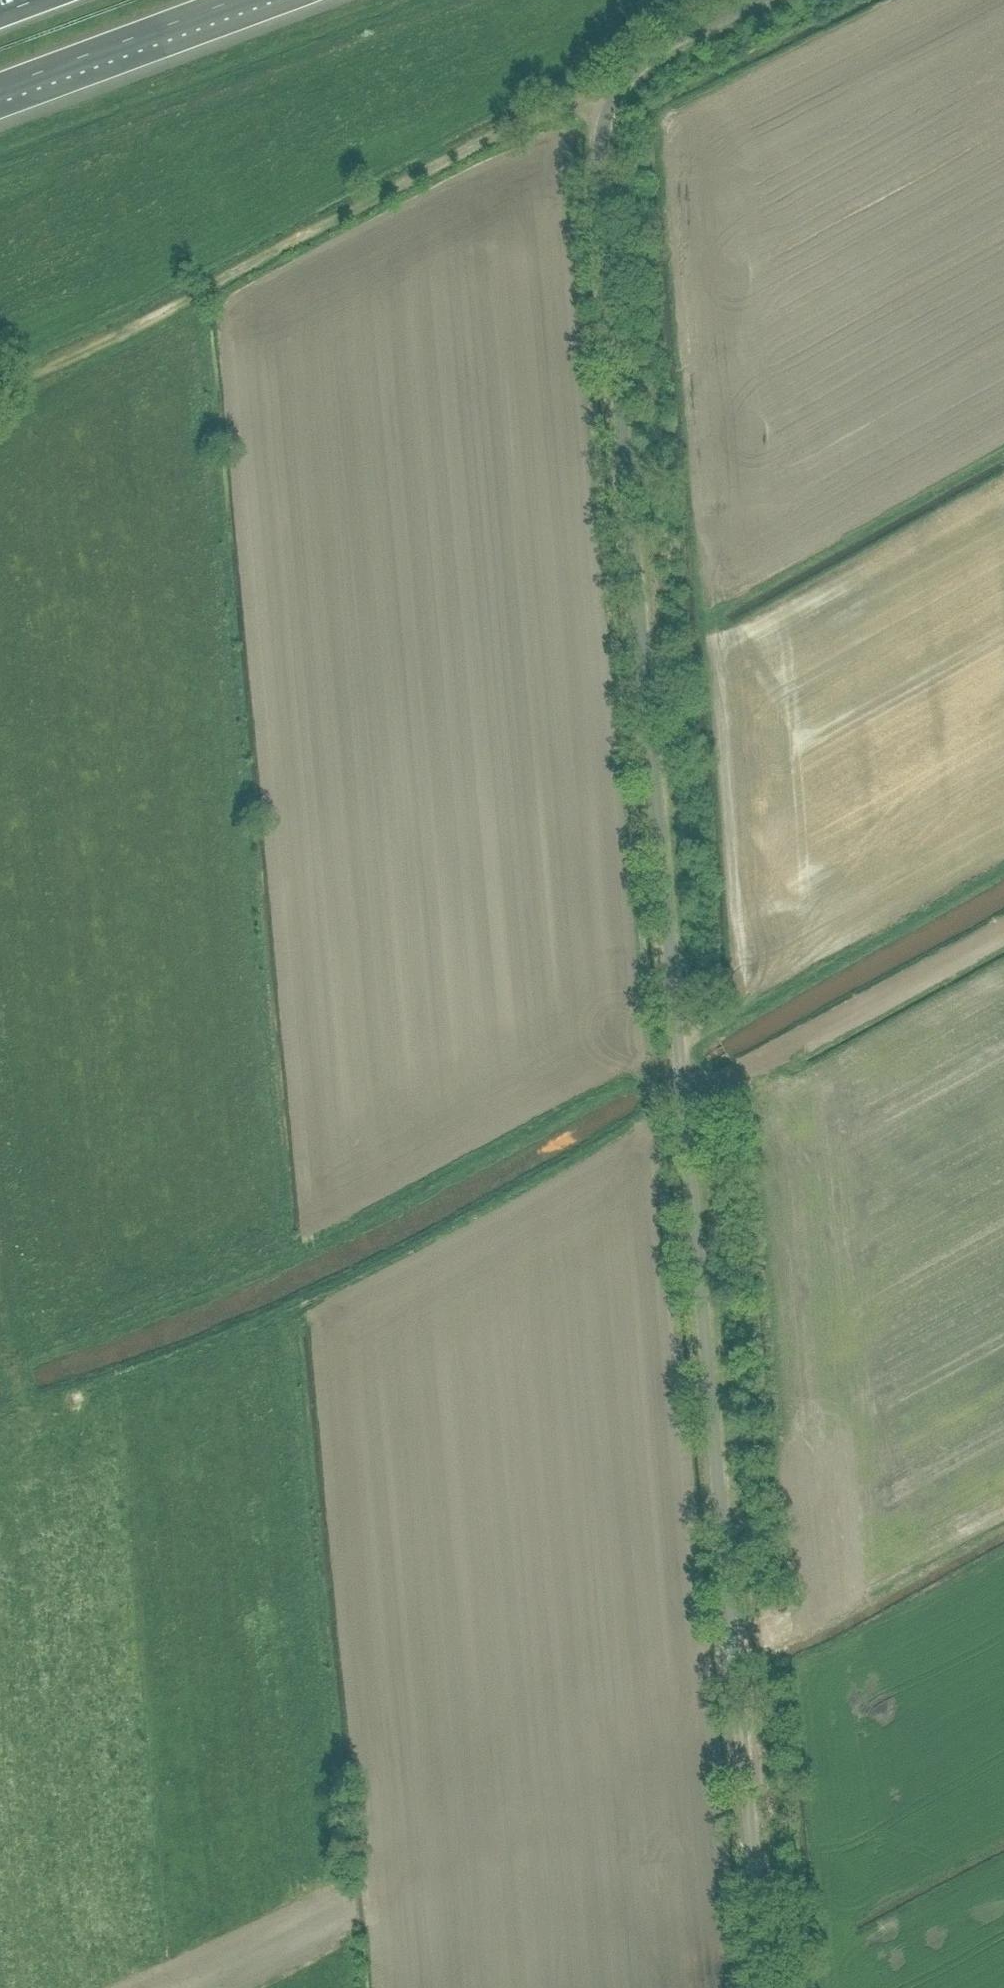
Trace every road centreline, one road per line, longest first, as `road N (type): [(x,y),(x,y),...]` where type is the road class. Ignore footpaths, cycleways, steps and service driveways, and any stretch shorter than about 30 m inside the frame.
road 1 (unclassified): [(765,1987),(599,185),(606,112),(629,74),(672,41),(757,0)]
road 2 (track): [(611,100),(580,101),(510,128),(0,387)]
road 3 (track): [(680,1072),(620,1081),(293,1251)]
road 4 (track): [(1003,925),(683,1104)]
road 5 (motorway): [(0,90),(244,0)]

